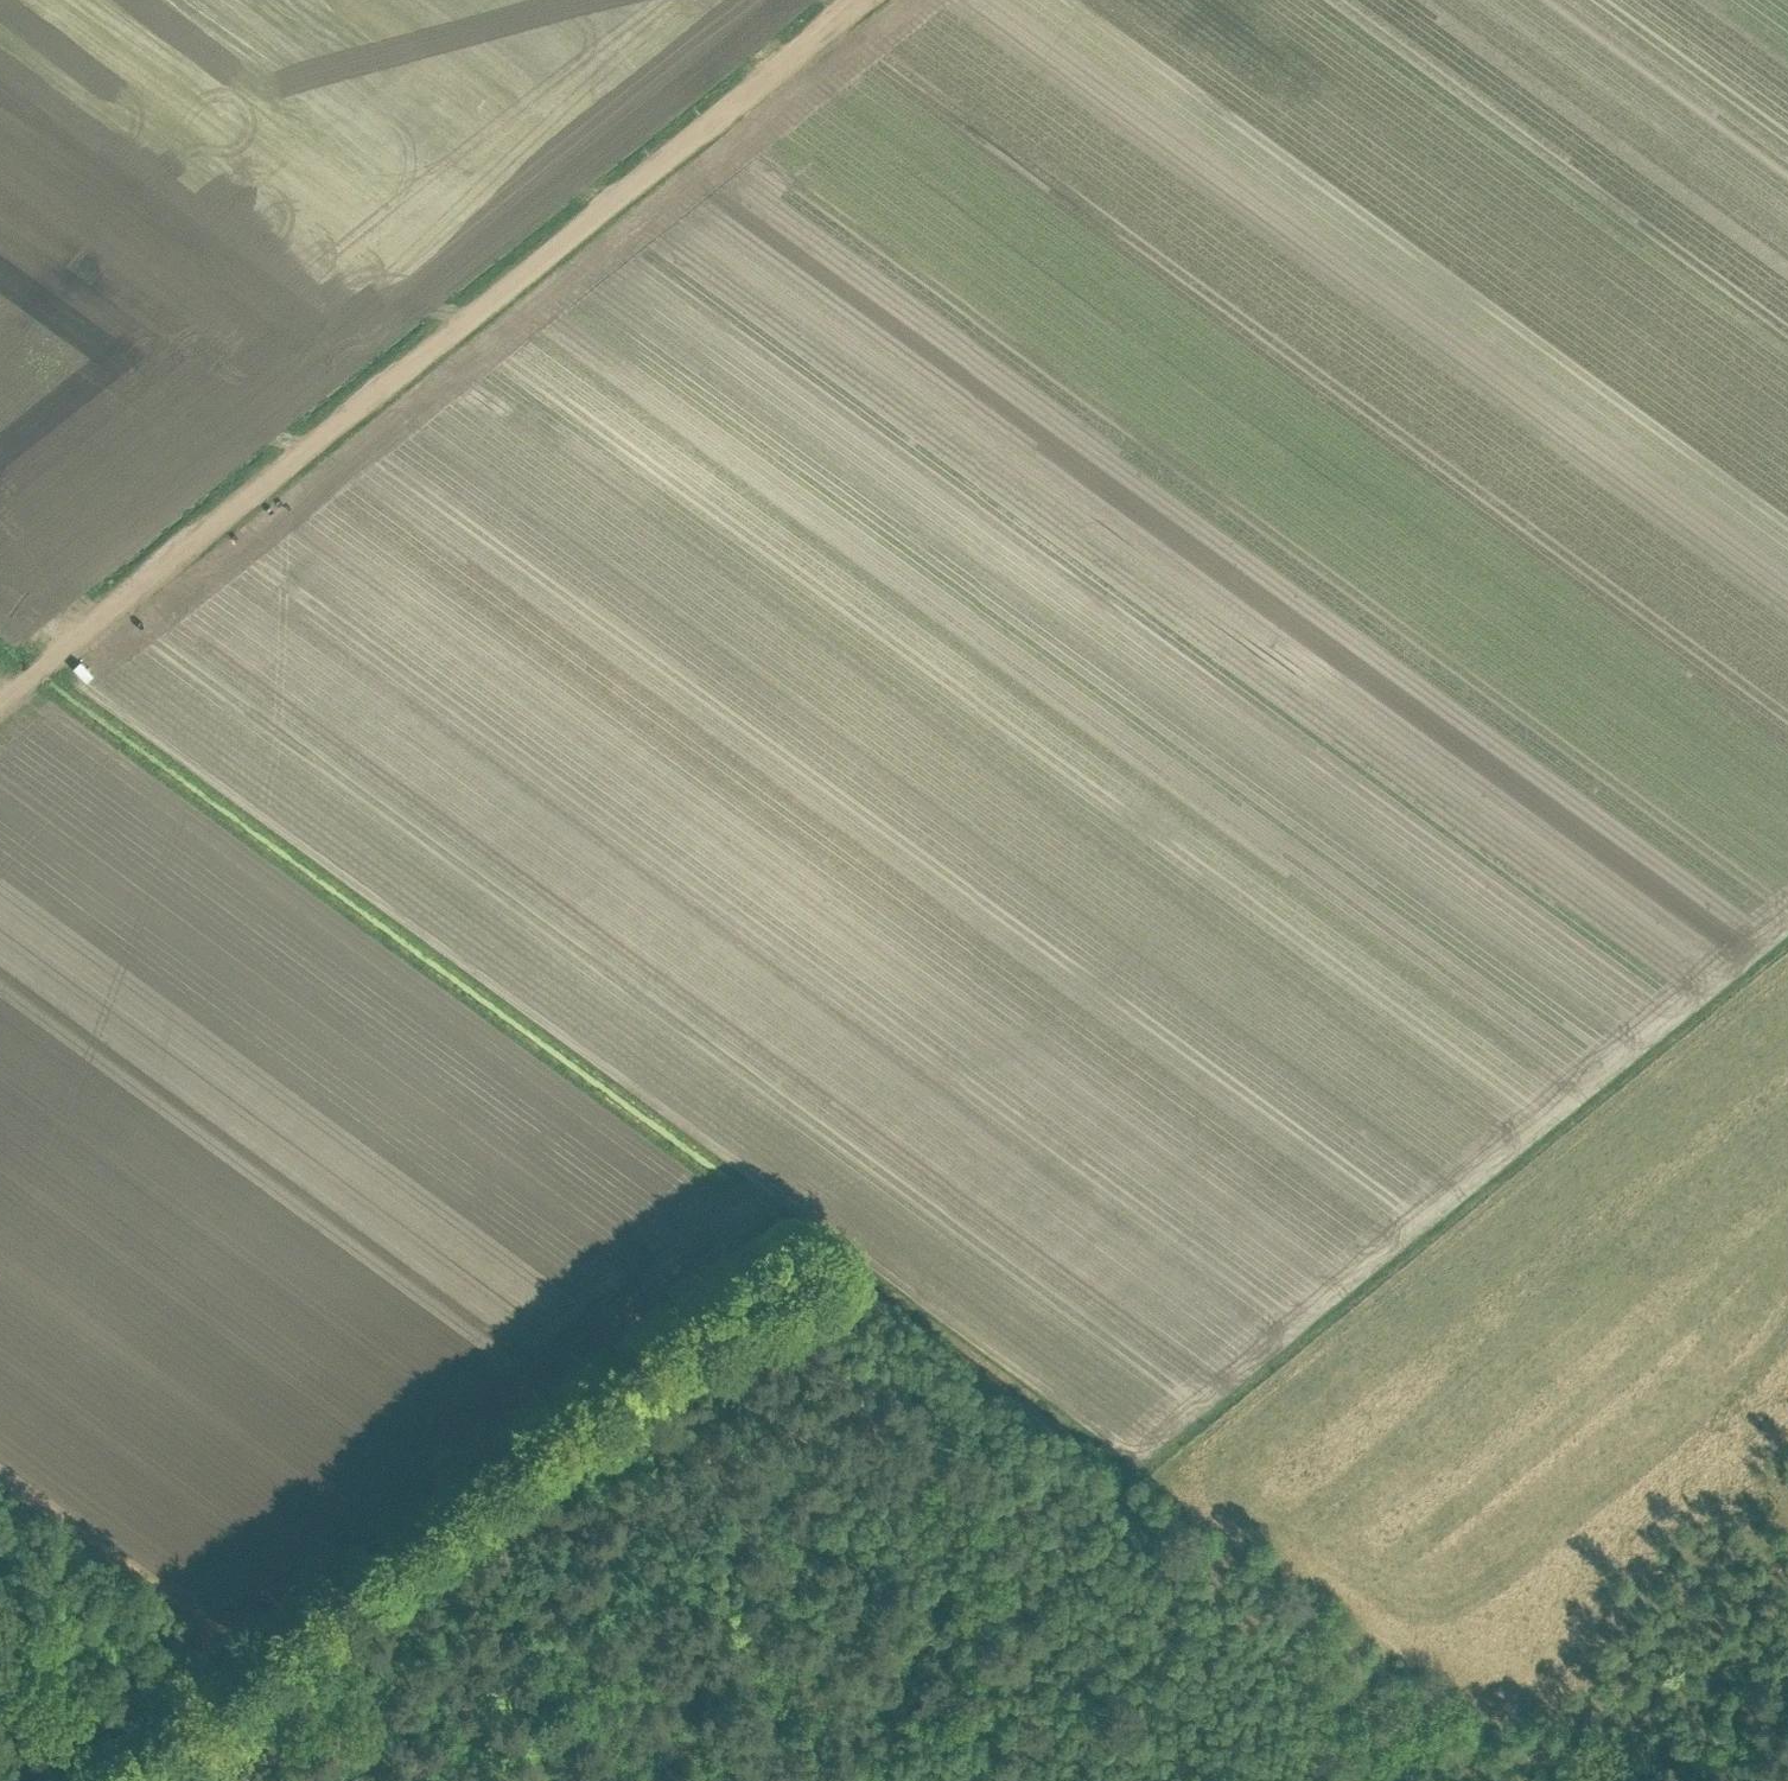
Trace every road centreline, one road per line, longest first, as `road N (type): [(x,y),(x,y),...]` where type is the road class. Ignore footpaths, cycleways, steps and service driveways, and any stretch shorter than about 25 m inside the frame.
road 1 (track): [(870,0),(0,700)]
road 2 (track): [(51,1780),(226,1653),(0,1479)]
road 3 (track): [(410,1780),(226,1653)]
road 4 (track): [(1787,1689),(1719,1753),(1711,1780)]

